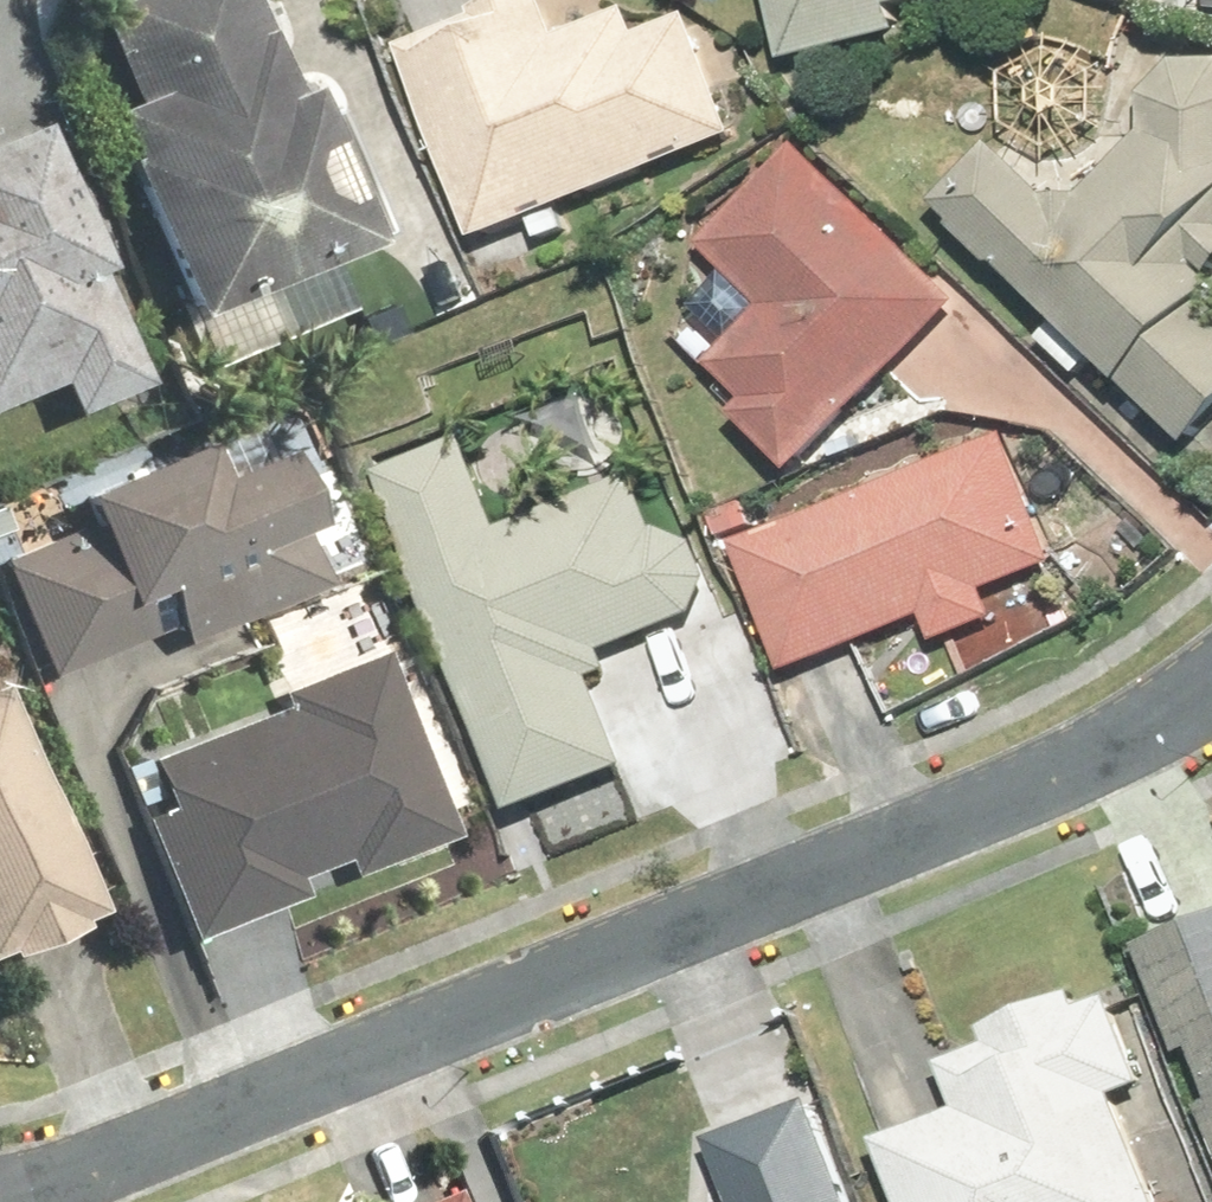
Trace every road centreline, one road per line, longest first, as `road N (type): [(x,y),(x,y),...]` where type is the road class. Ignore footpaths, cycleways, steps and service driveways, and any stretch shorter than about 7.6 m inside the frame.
road 1 (residential): [(1211,672),(1133,723),(0,1197)]

